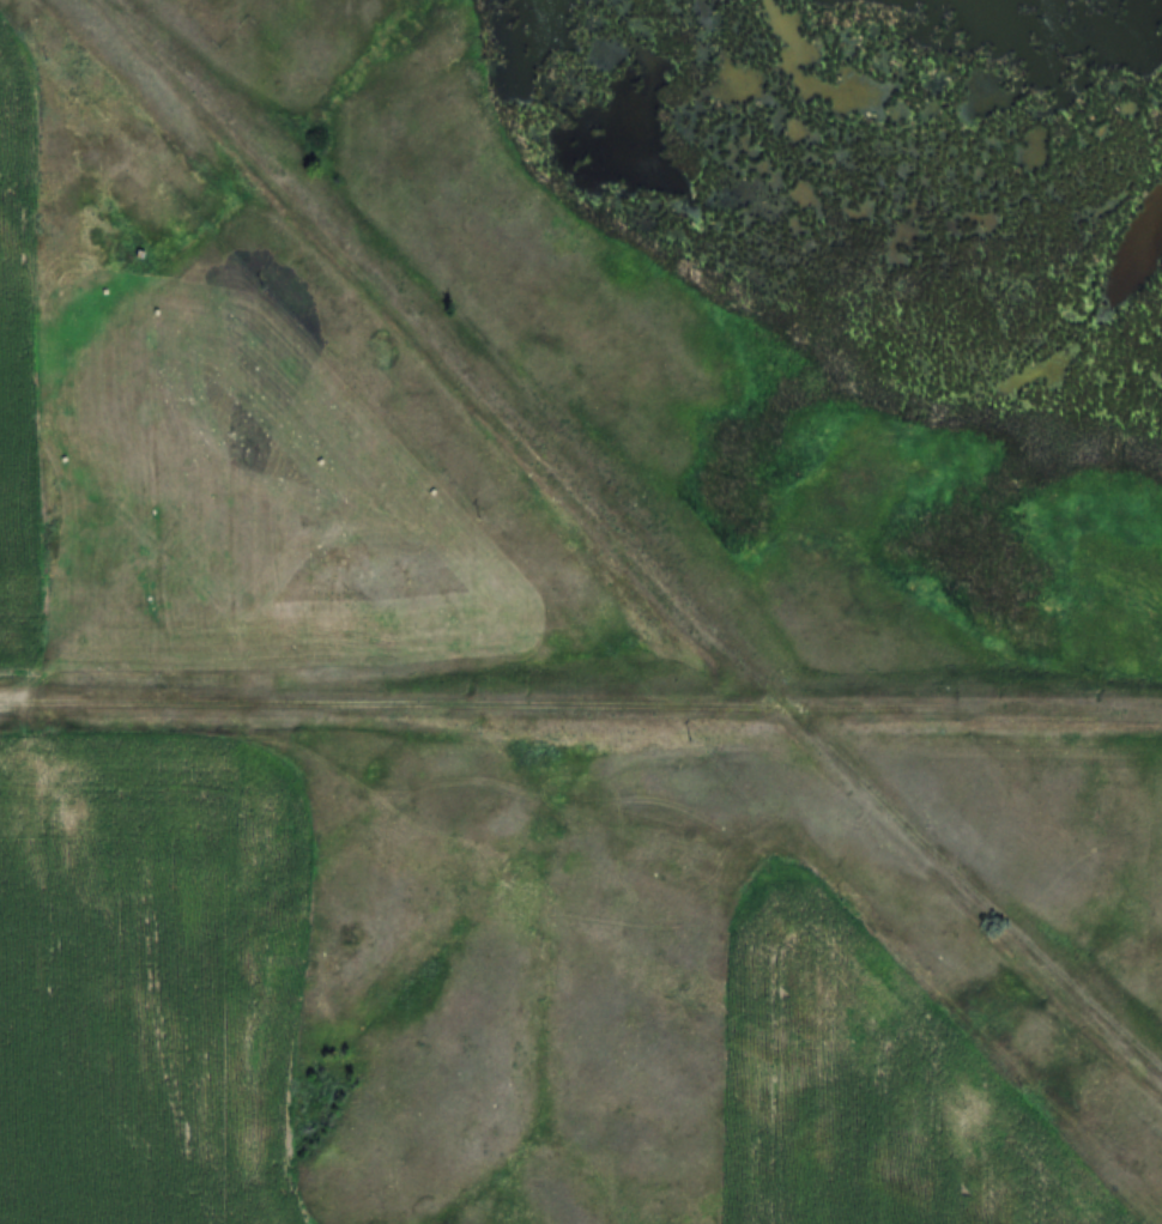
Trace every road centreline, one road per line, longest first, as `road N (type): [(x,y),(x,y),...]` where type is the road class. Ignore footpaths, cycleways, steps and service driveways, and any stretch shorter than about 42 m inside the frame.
road 1 (track): [(900,701),(0,694)]

